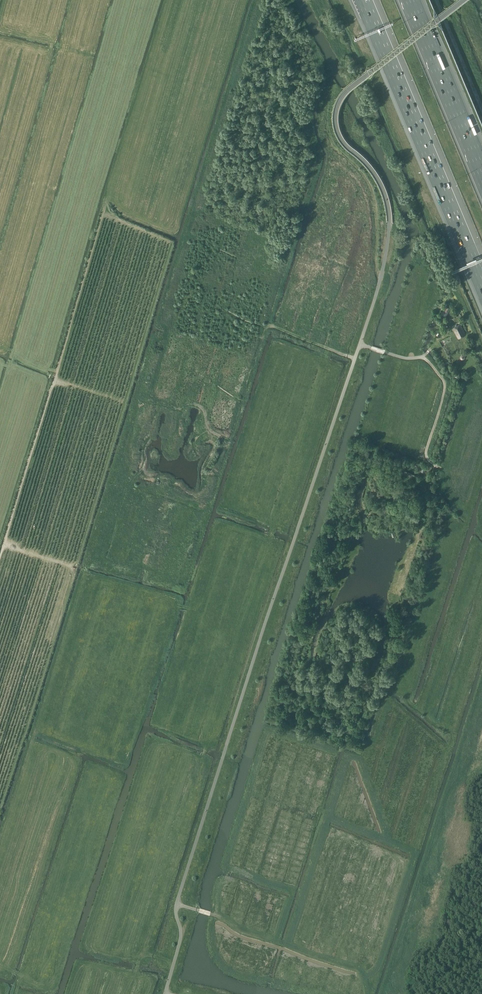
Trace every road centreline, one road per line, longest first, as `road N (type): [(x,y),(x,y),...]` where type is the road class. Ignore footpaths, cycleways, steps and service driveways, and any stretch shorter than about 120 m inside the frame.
road 1 (motorway): [(364,0),(481,282)]
road 2 (track): [(108,199),(55,372),(0,346)]
road 3 (track): [(232,435),(270,325),(355,359)]
road 4 (track): [(0,557),(55,372)]
road 5 (track): [(177,905),(359,969)]
road 6 (motorway): [(481,168),(412,0)]
road 7 (track): [(423,356),(445,385),(426,454),(432,474)]

